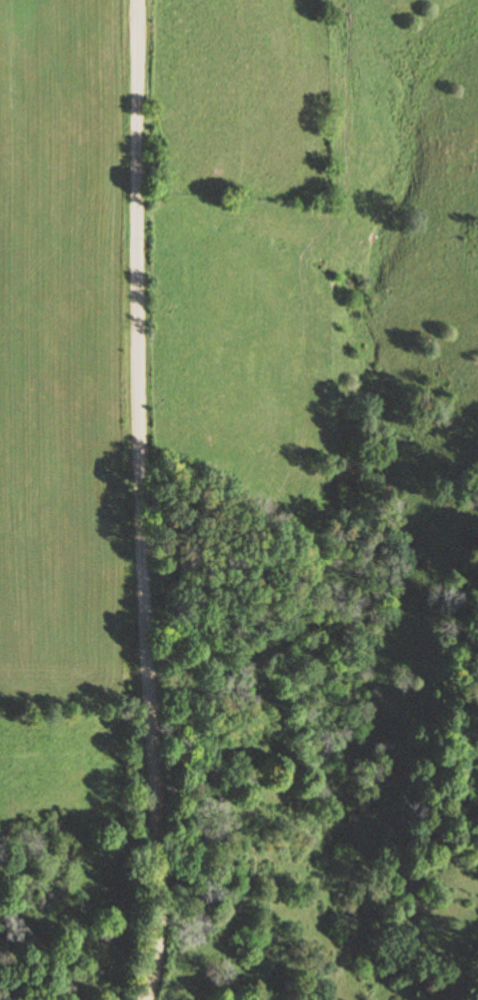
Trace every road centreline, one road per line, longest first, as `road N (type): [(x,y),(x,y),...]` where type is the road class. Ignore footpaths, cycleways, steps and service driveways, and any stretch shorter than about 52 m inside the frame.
road 1 (residential): [(139,999),(156,893),(135,0)]

